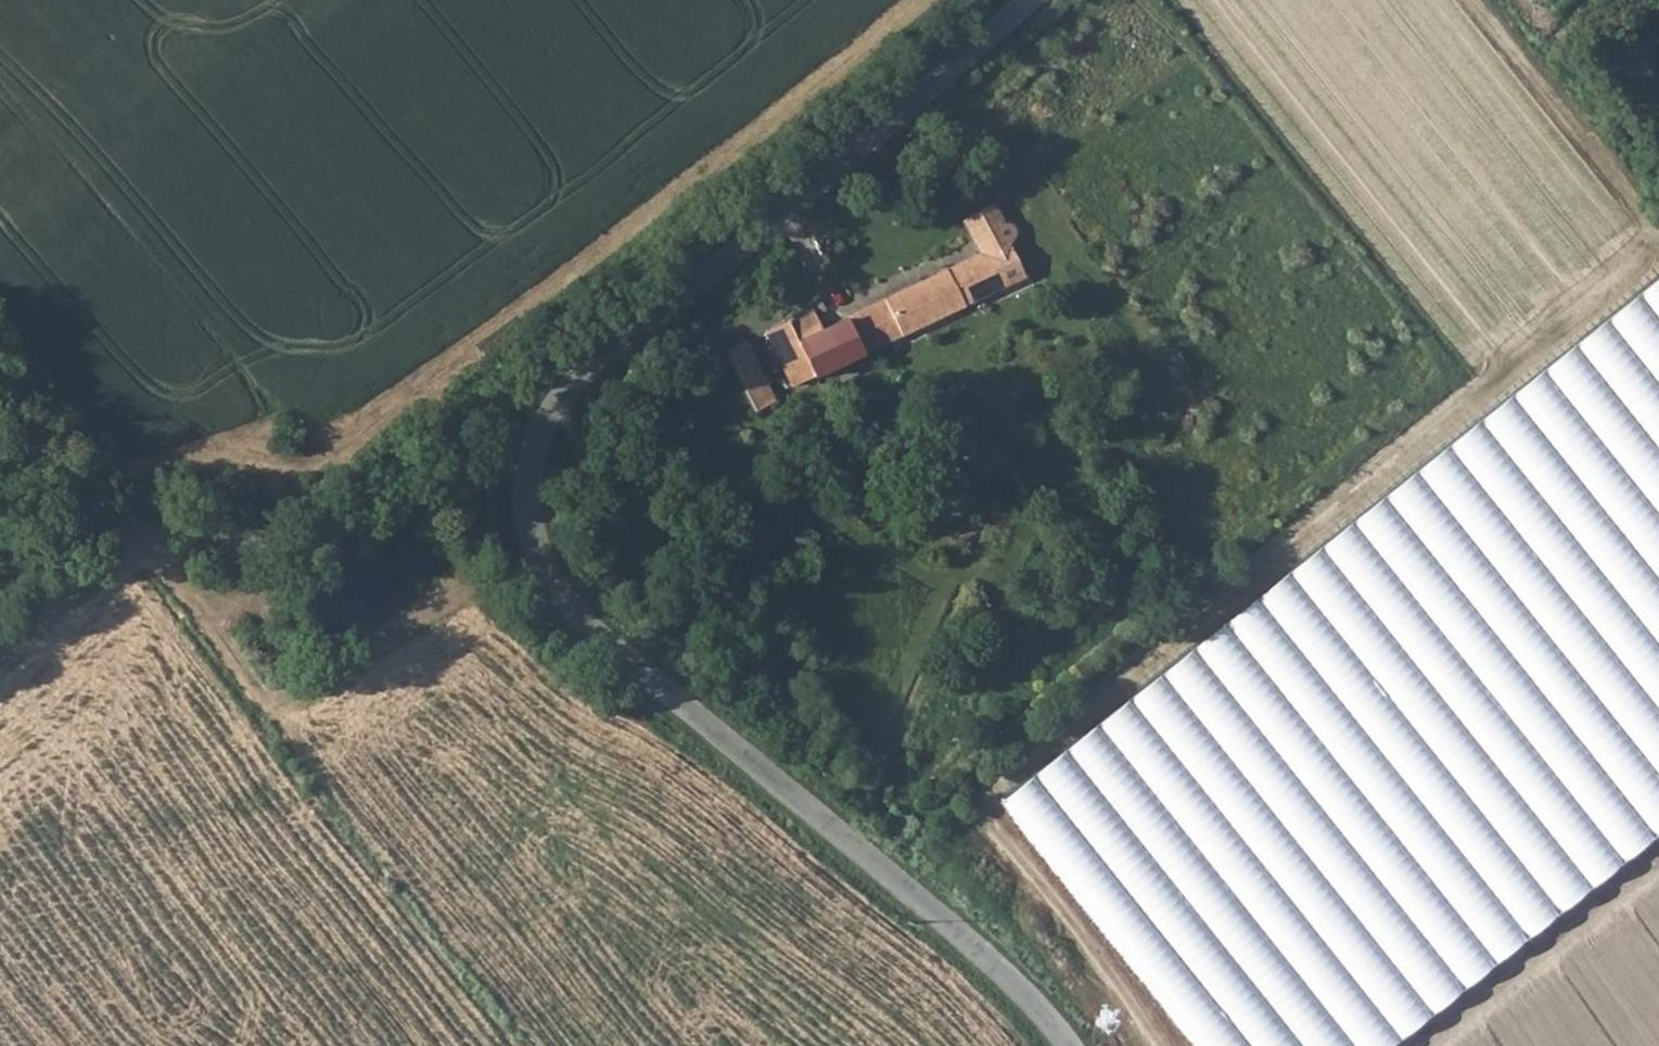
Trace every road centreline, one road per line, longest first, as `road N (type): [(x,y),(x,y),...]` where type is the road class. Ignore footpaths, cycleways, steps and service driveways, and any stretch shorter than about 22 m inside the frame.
road 1 (unclassified): [(1058,1045),(1008,982),(596,638),(541,576),(525,510),(535,442),(571,385),(1025,0)]
road 2 (track): [(932,0),(328,455),(269,478),(241,446),(252,393),(24,114),(164,0)]

